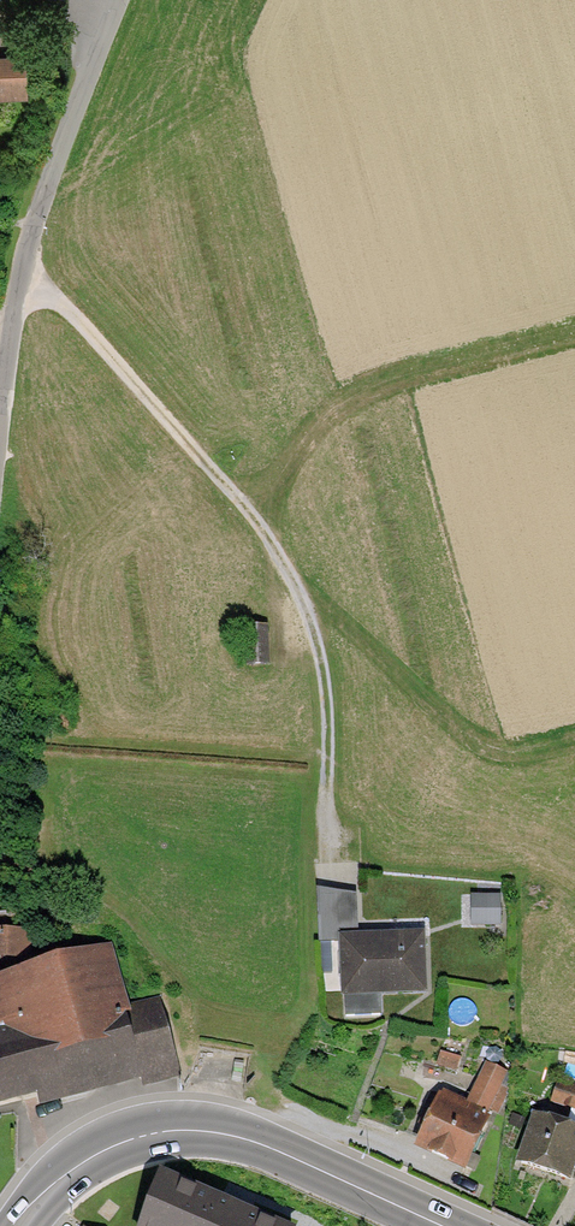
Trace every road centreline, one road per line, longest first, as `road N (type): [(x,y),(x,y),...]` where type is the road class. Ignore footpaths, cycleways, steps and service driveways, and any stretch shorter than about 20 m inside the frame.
road 1 (track): [(27,270),(134,371),(262,516),(298,578),(318,649),(330,855)]
road 2 (primary): [(14,1225),(89,1152),(127,1132),(178,1126),(229,1135),(312,1166),(442,1225)]
road 3 (residential): [(0,430),(27,270),(119,0)]

